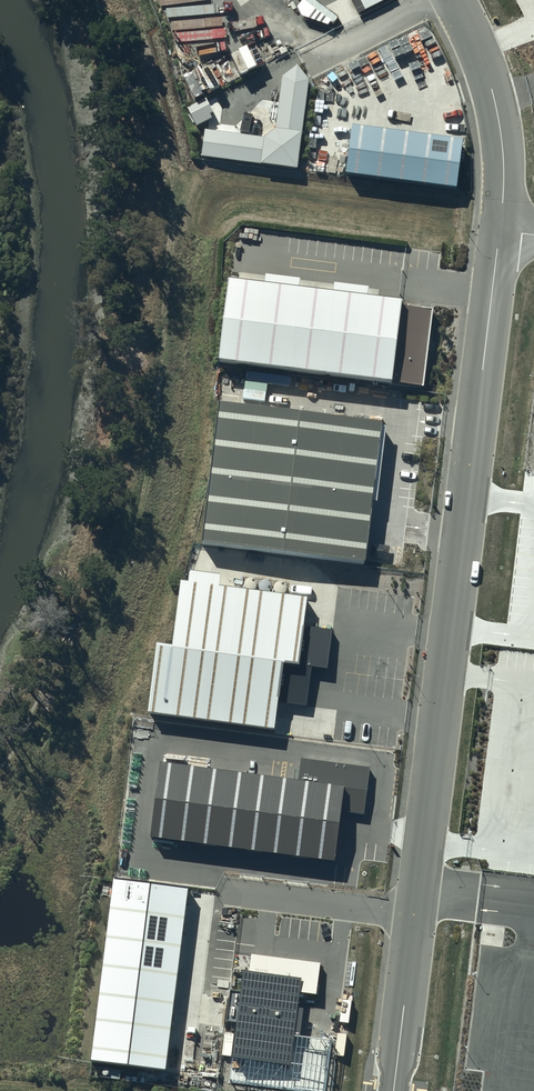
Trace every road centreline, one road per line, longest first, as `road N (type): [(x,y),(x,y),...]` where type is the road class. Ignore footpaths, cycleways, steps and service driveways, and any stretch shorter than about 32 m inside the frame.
road 1 (unclassified): [(394,1090),(500,228)]
road 2 (unclassified): [(500,228),(504,169),(492,81),(456,0)]

